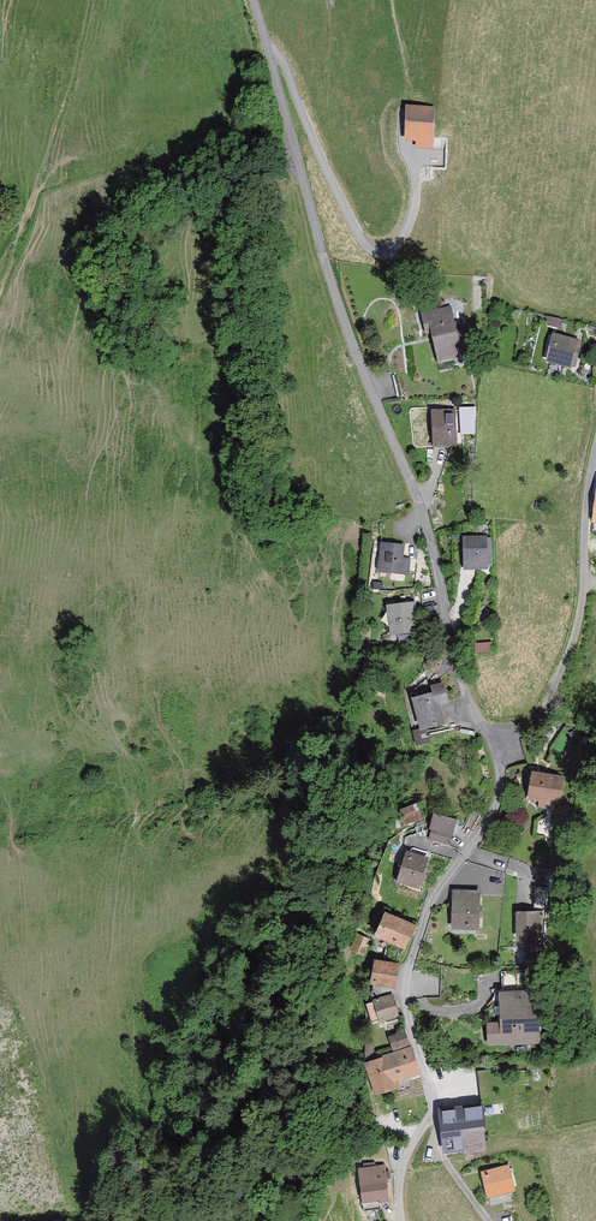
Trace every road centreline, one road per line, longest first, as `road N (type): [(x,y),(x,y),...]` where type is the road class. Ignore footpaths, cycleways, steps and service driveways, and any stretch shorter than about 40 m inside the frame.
road 1 (unclassified): [(255,0),(366,372),(424,520),(449,659),(486,727),(498,797),(432,909),(409,995),(436,1110)]
road 2 (unclassified): [(436,1110),(414,1139),(400,1183),(401,1220)]

